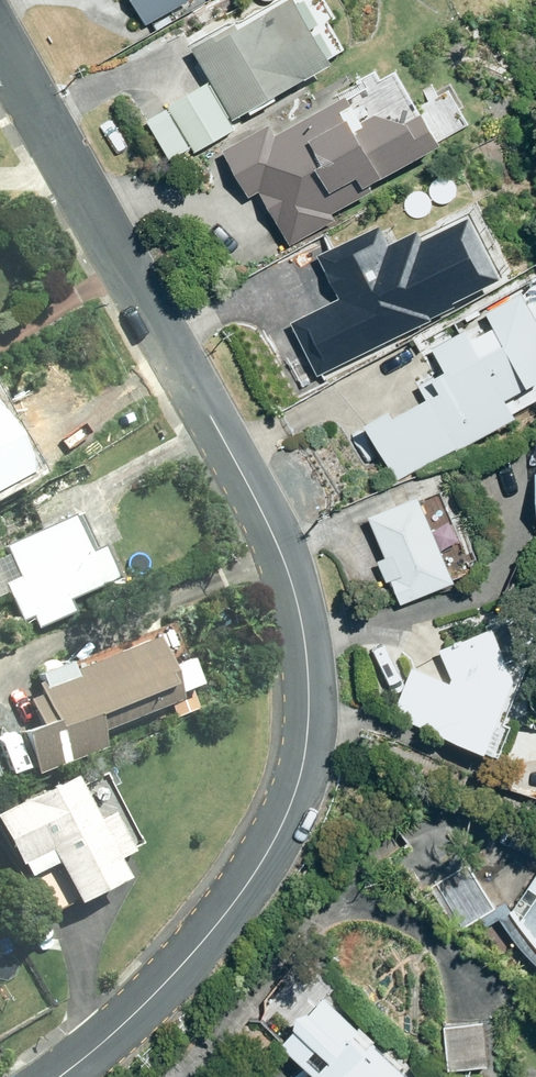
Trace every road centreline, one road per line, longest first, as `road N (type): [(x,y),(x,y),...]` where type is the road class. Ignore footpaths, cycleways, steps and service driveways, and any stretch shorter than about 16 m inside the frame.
road 1 (residential): [(0,46),(269,529),(299,614),(306,664),(302,763),(292,803),(255,874),(139,1008),(53,1076)]

